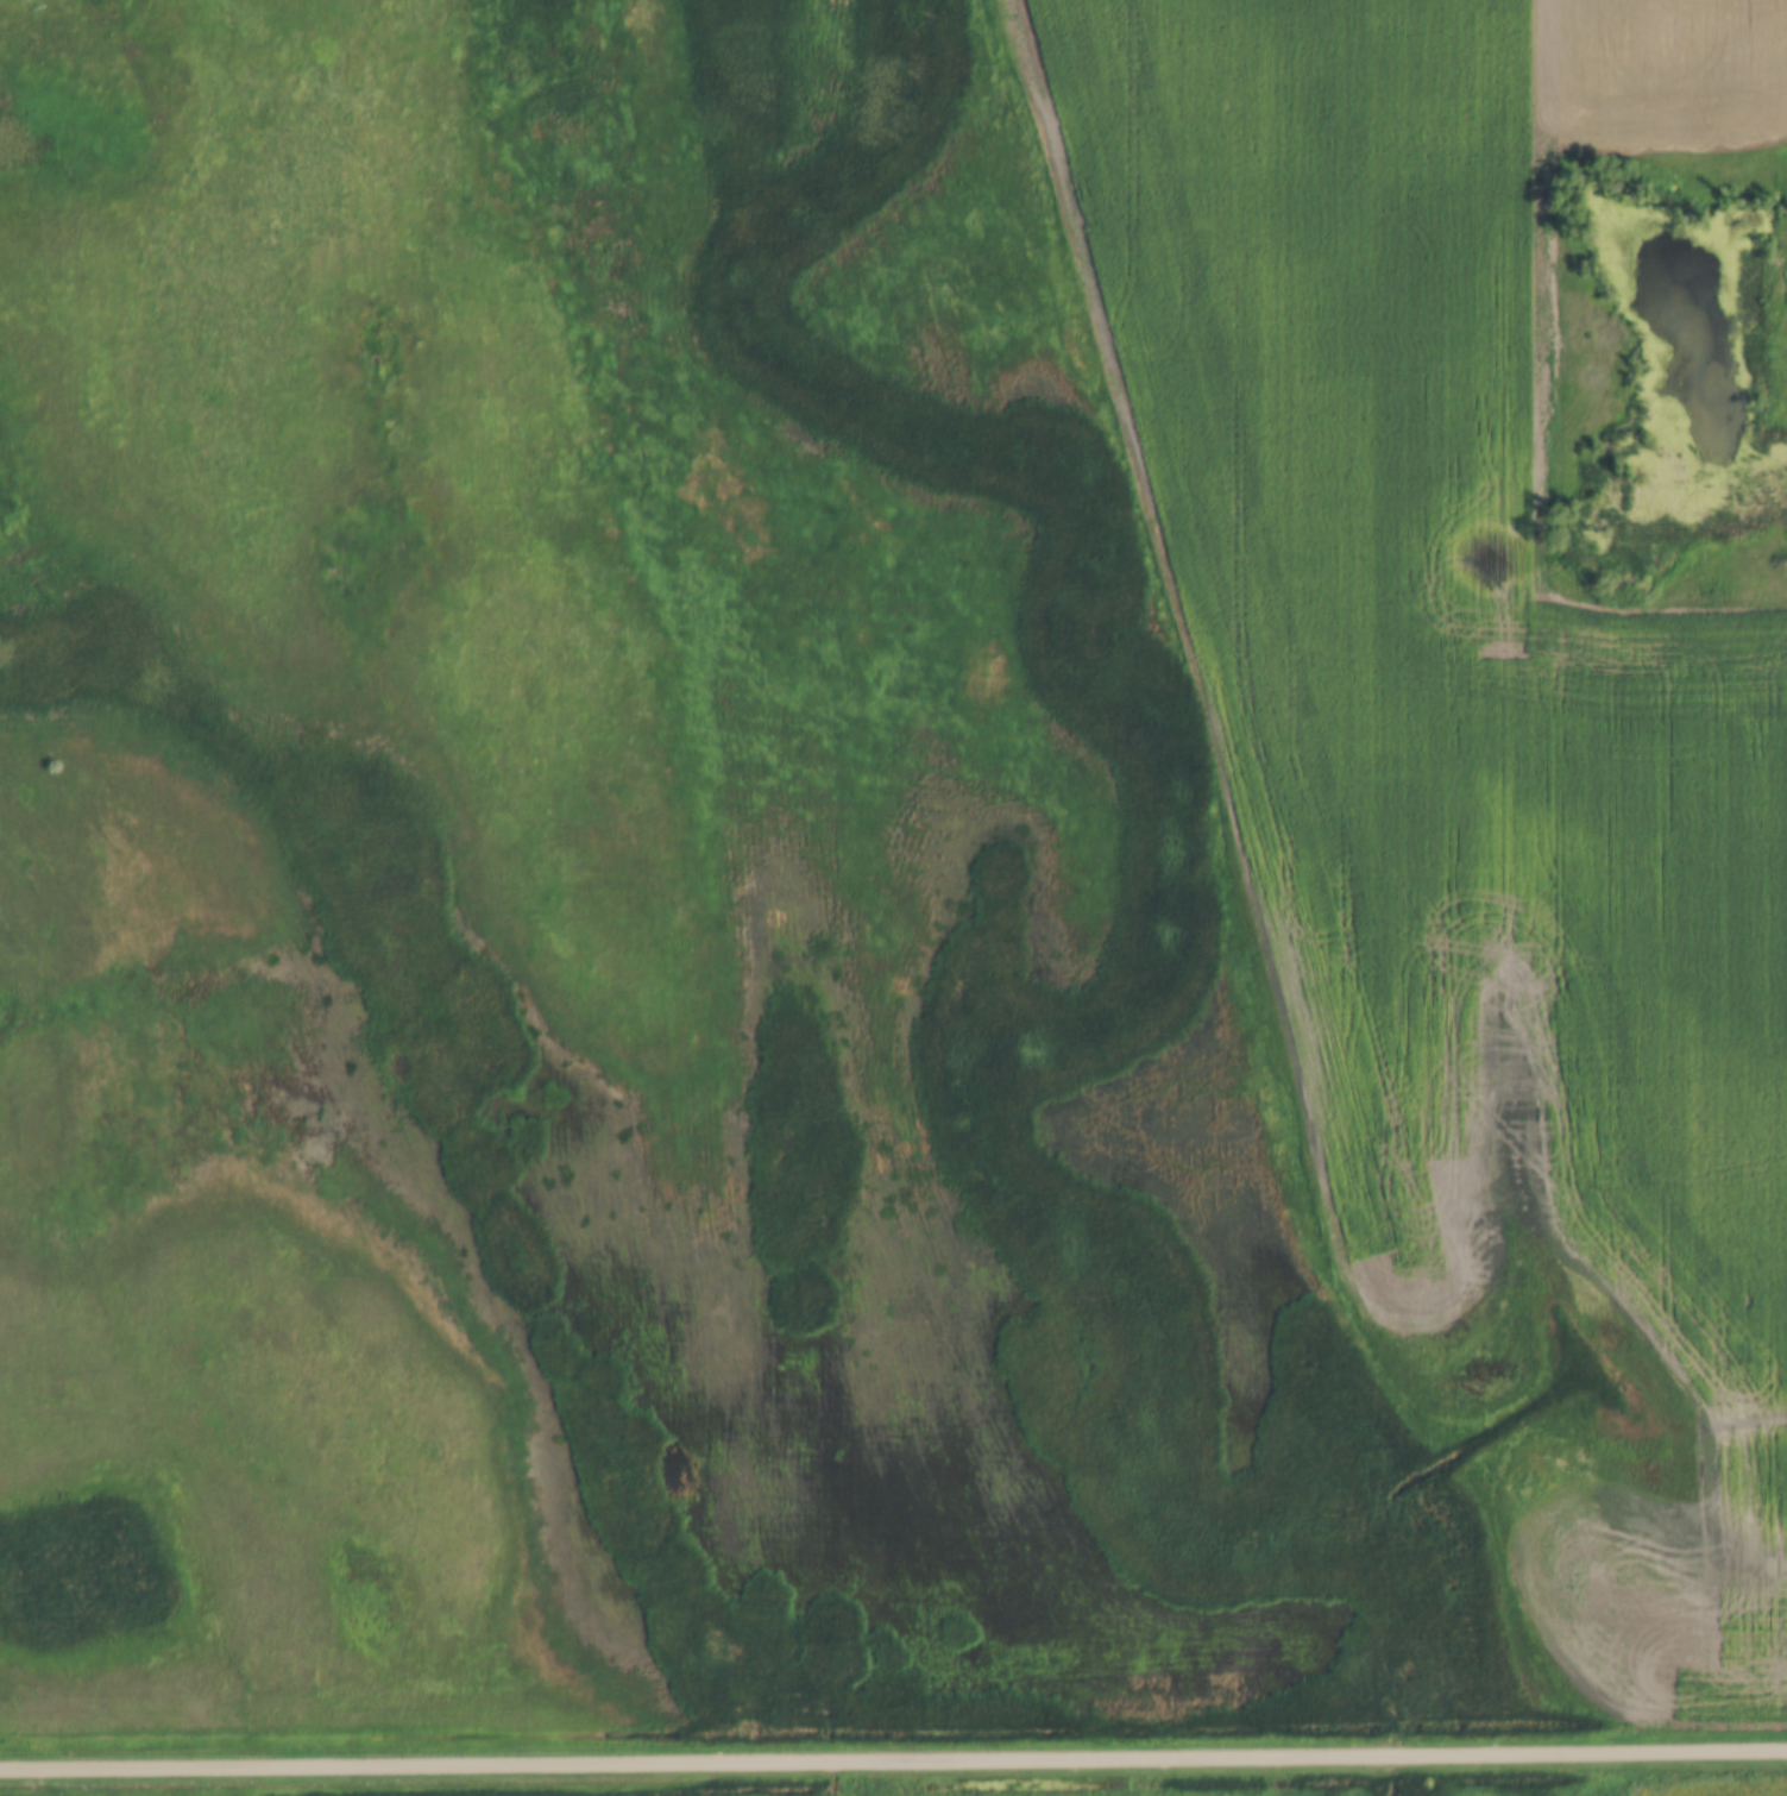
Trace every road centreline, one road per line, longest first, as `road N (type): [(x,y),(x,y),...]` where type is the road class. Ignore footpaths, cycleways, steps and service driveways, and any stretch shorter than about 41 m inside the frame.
road 1 (residential): [(0,1772),(1786,1754)]

